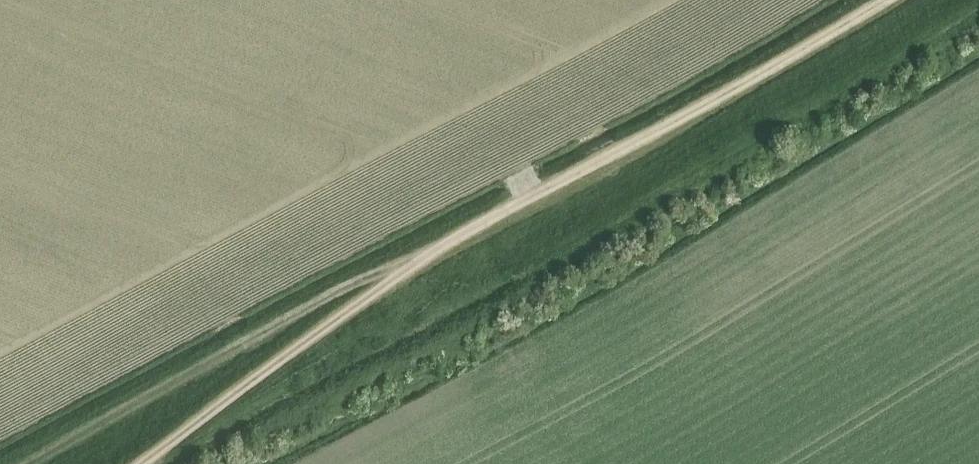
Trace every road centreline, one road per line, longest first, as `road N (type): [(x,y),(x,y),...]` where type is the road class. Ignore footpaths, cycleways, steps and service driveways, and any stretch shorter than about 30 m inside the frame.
road 1 (track): [(146,463),(438,250),(879,0)]

